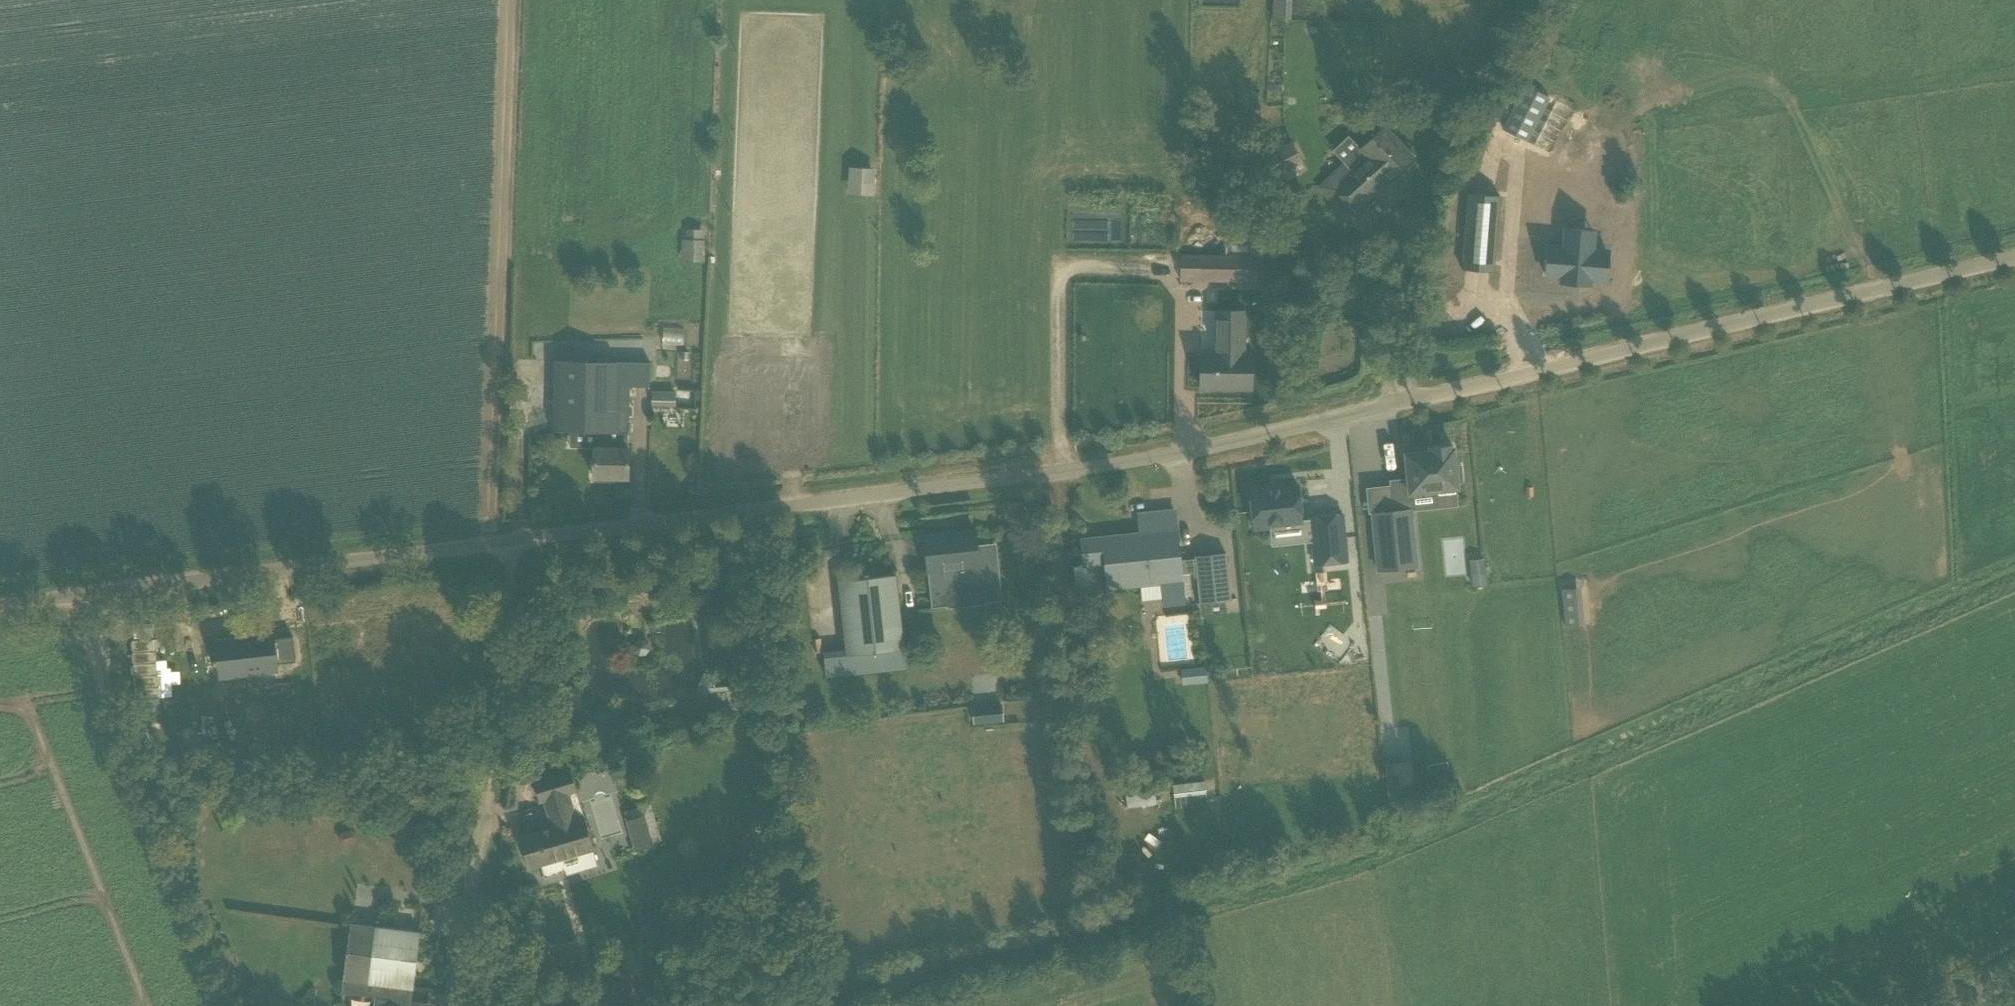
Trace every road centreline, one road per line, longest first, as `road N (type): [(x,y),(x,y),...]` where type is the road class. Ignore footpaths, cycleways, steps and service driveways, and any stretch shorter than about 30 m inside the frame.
road 1 (unclassified): [(0,607),(1181,453),(2014,262)]
road 2 (track): [(506,543),(488,694)]

